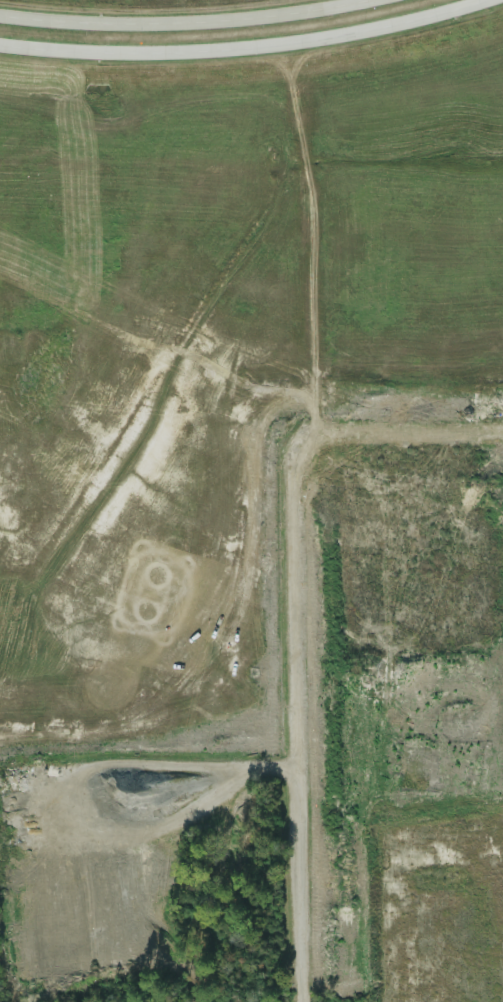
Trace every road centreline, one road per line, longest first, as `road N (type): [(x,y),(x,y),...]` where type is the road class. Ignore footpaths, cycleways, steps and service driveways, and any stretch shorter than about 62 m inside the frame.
road 1 (secondary): [(0,42),(101,50),(271,43),(380,28),(473,0)]
road 2 (secondary): [(373,0),(183,19),(0,14)]
road 3 (residential): [(303,1001),(296,765)]

